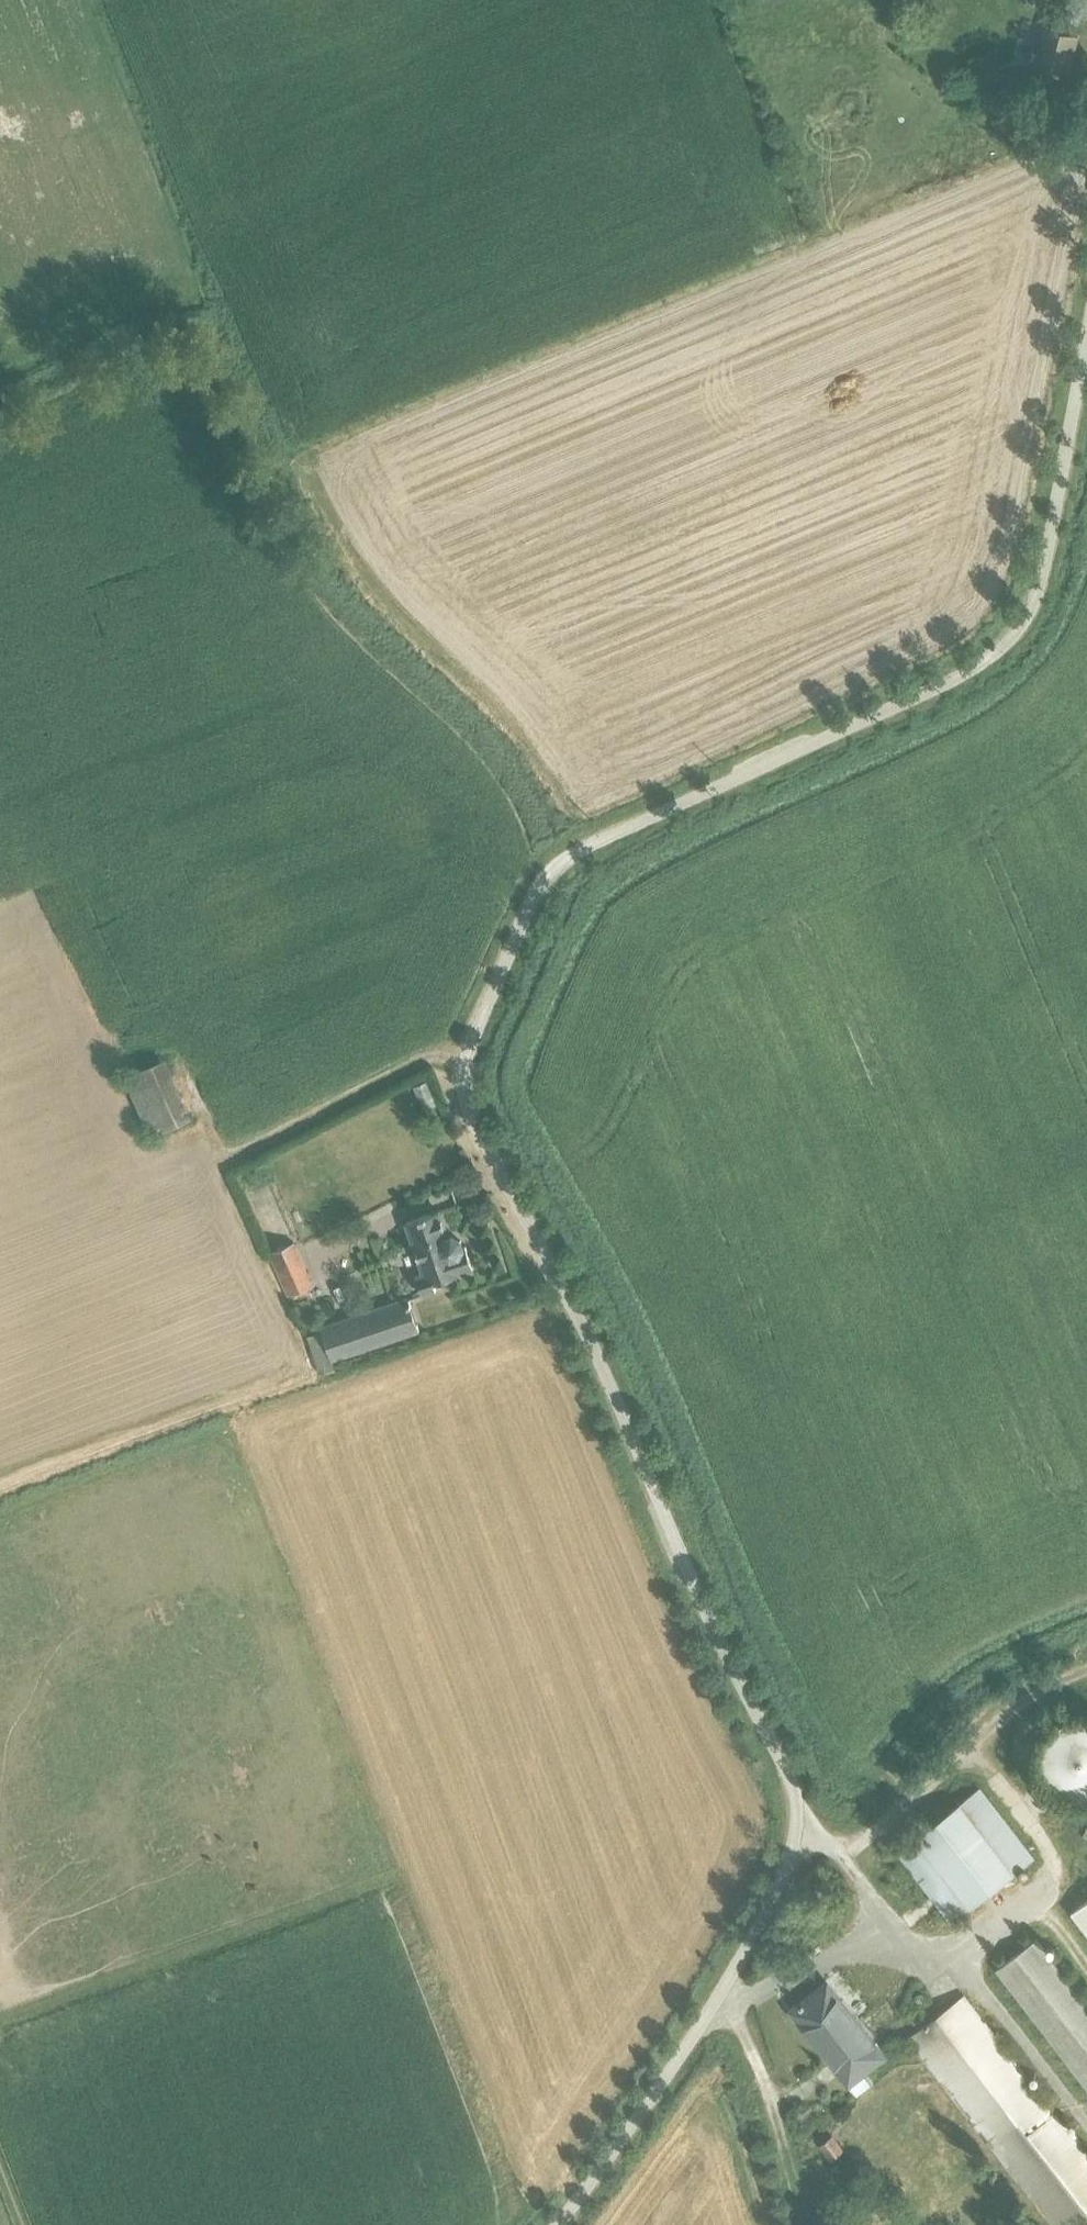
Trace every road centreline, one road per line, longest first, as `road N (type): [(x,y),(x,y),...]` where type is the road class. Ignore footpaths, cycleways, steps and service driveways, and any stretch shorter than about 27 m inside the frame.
road 1 (unclassified): [(1086,346),(1051,558),(1007,650),(554,863),(473,1067),(474,1109),(576,1302),(801,1797),(798,1855),(763,1932),(569,2224)]
road 2 (track): [(226,1158),(486,1024)]
road 3 (track): [(801,2224),(751,2072),(719,2005)]

